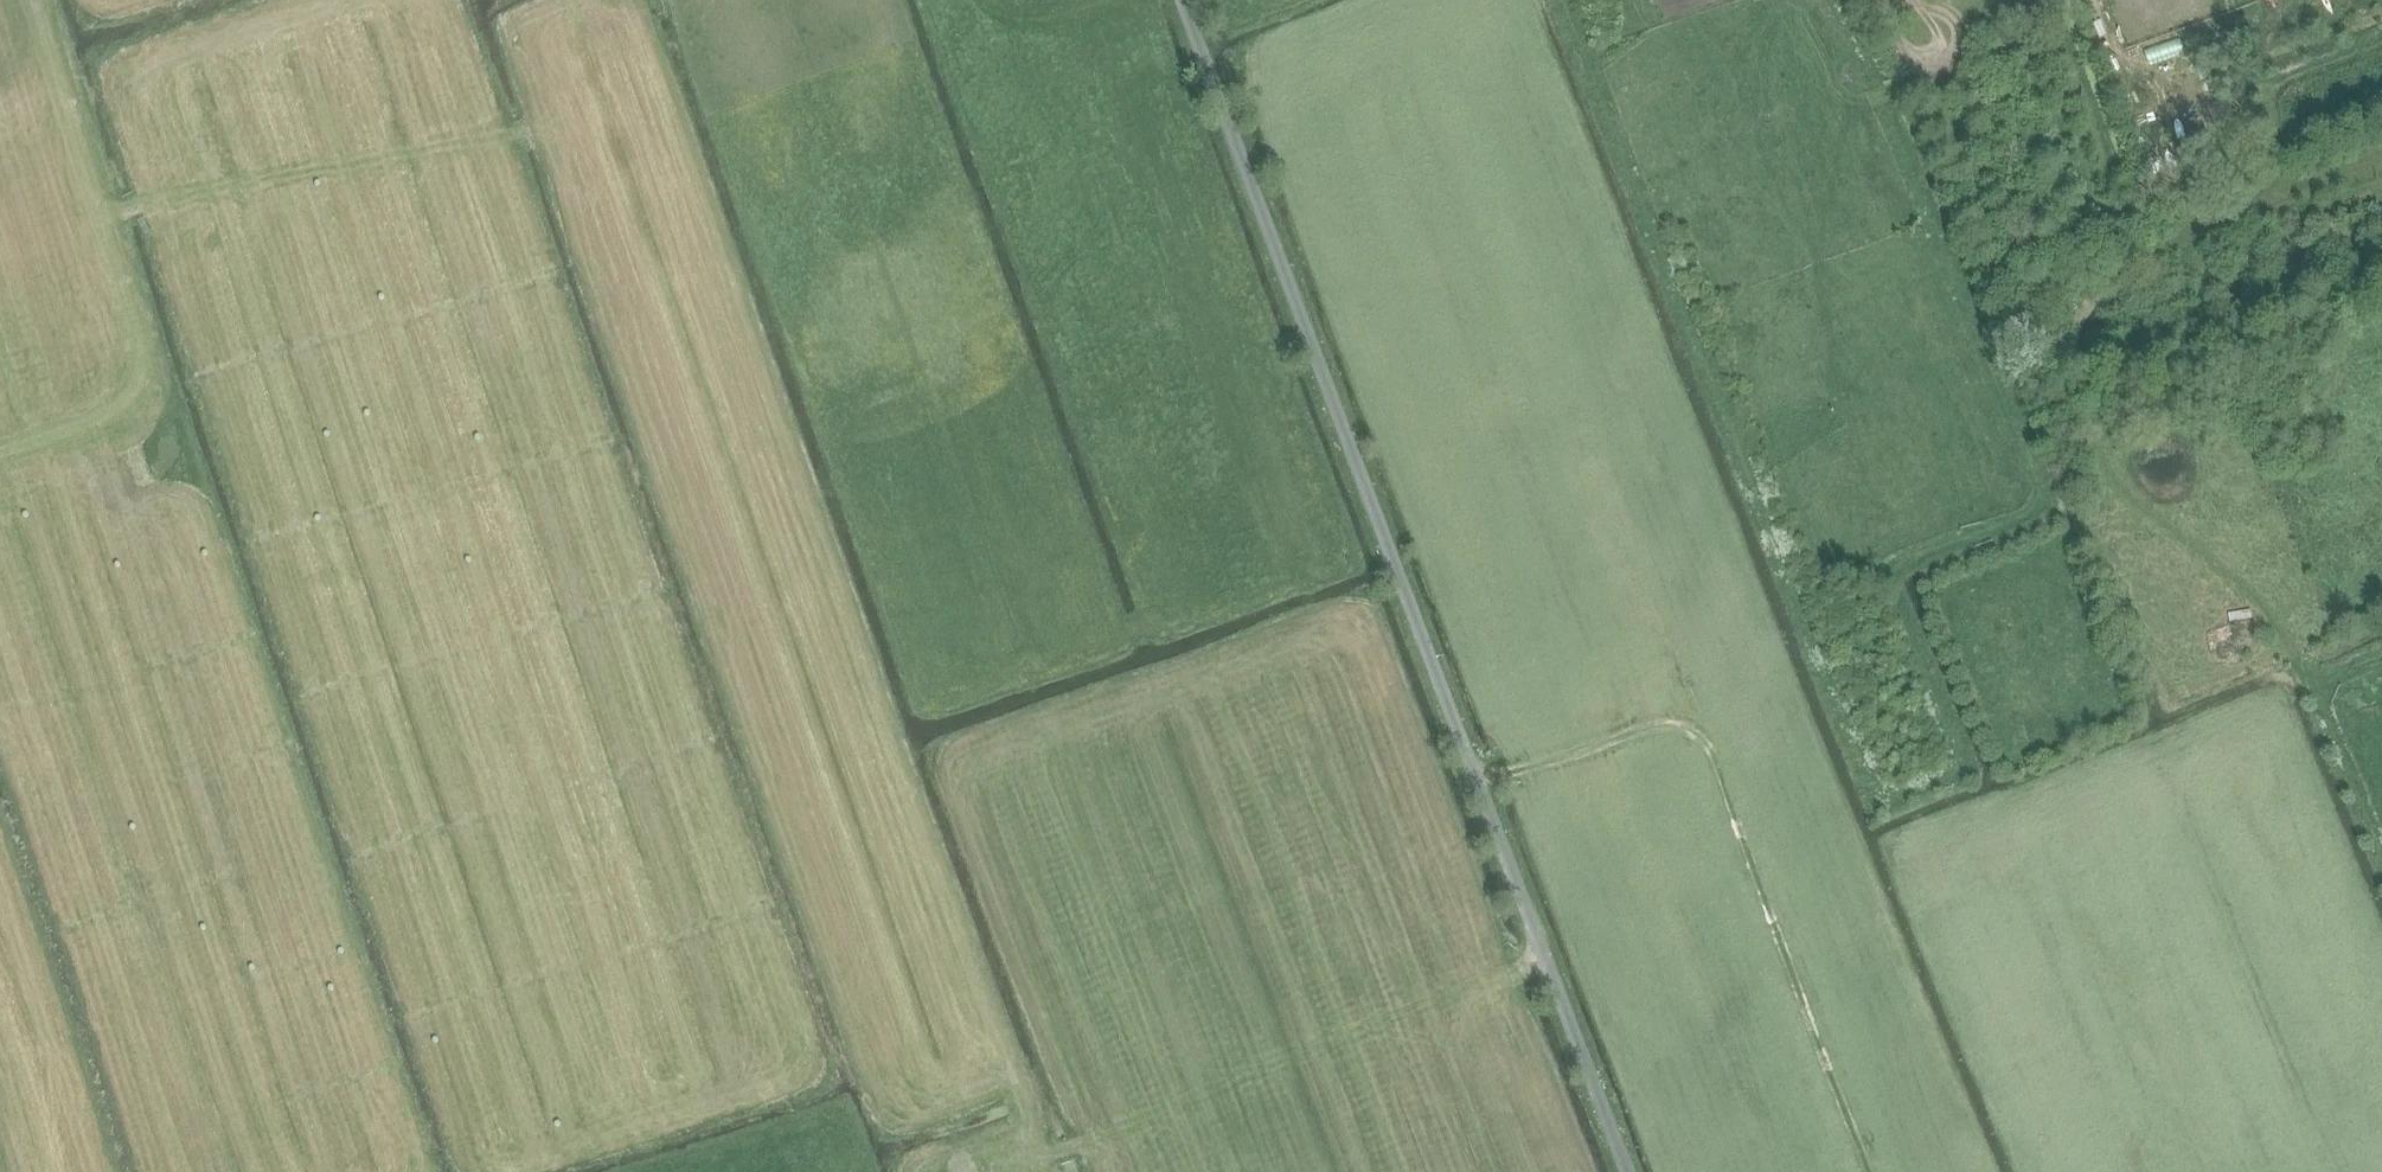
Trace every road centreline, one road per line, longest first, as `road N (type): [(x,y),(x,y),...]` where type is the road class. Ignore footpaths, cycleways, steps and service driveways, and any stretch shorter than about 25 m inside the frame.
road 1 (unclassified): [(1626,1171),(1180,0)]
road 2 (track): [(1480,791),(1657,724),(1685,726),(1712,750),(1874,1171)]

